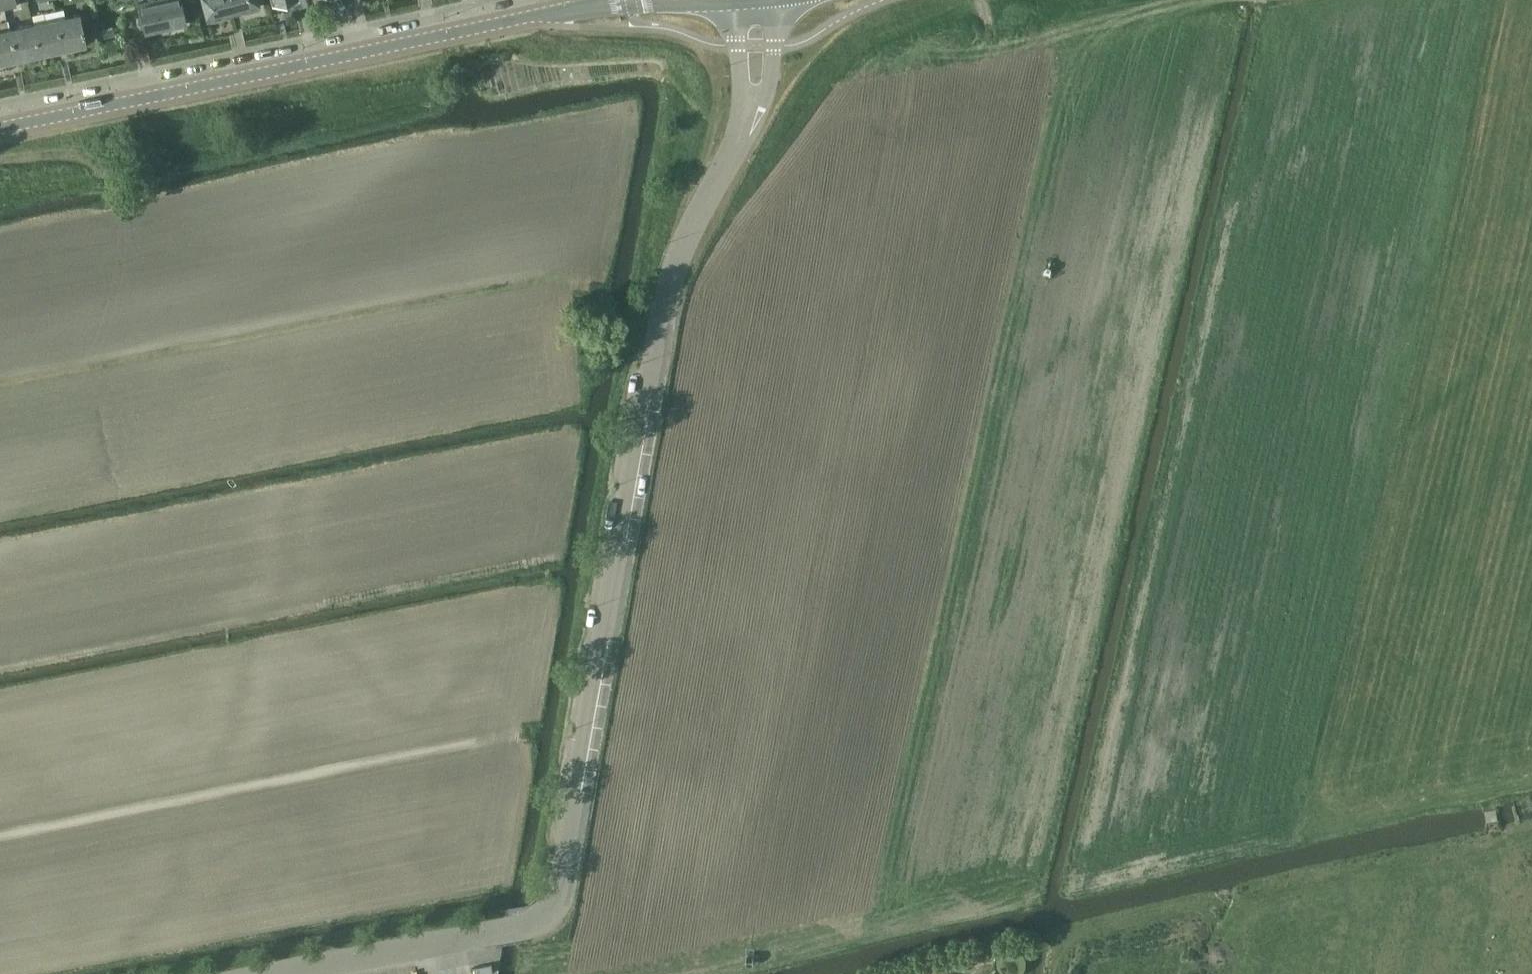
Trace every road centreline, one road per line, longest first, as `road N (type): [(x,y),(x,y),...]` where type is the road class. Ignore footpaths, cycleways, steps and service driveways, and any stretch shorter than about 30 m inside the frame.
road 1 (tertiary): [(275,973),(531,924),(559,895),(677,262),(754,103)]
road 2 (secondary): [(0,129),(617,0)]

